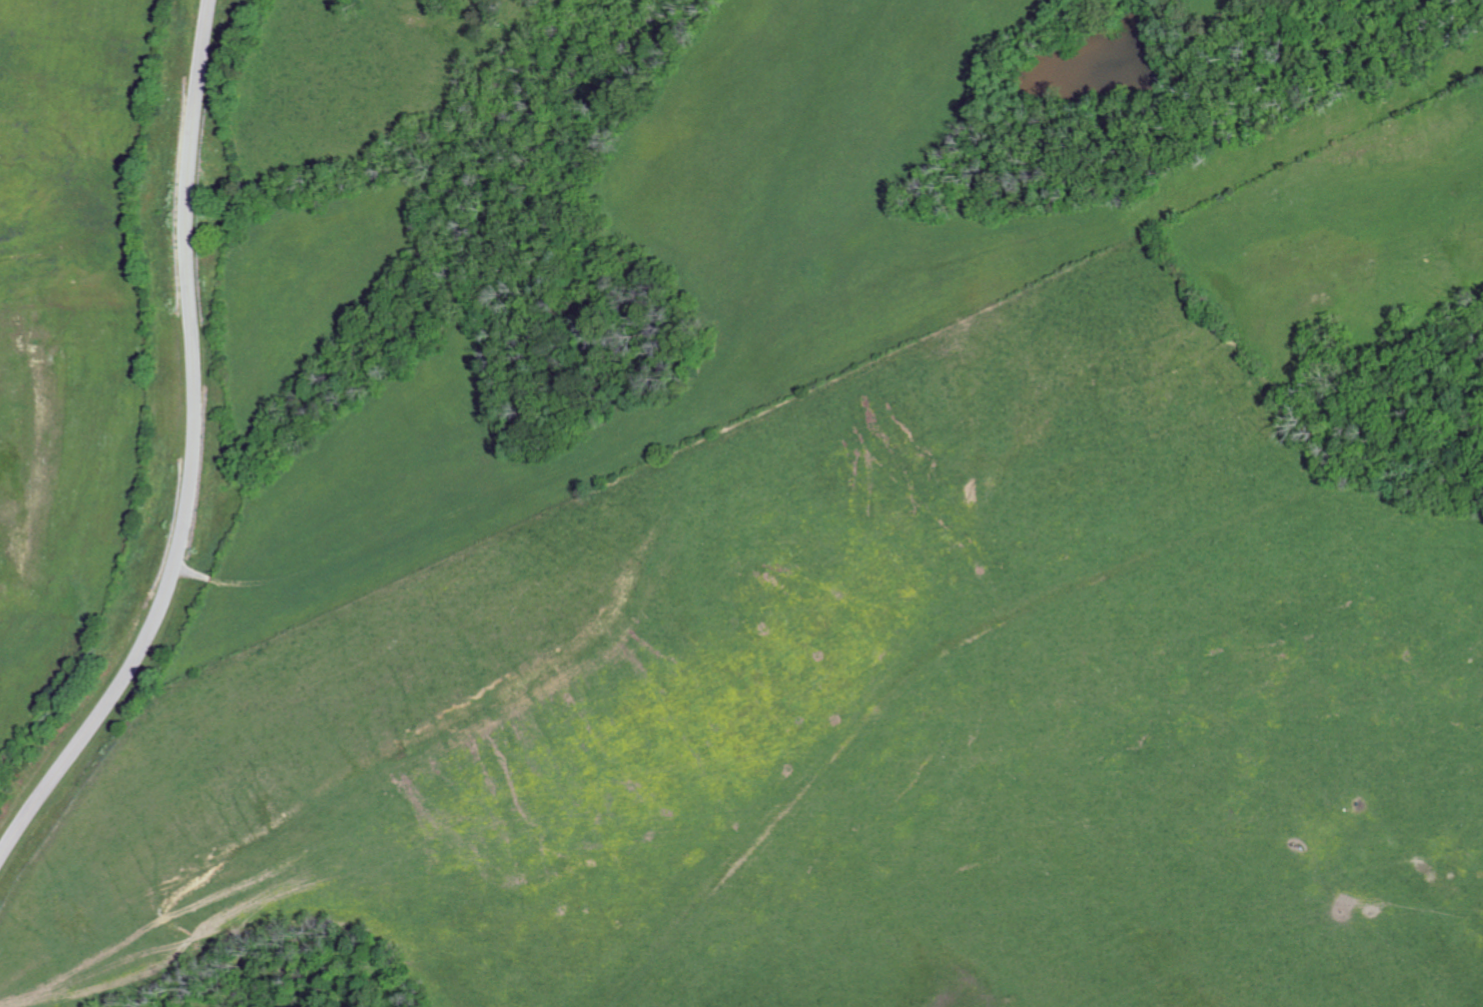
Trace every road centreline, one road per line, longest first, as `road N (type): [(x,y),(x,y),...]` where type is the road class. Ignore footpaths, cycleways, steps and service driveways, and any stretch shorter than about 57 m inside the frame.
road 1 (residential): [(0,857),(138,657),(184,536),(196,436),(195,156),(214,0)]

